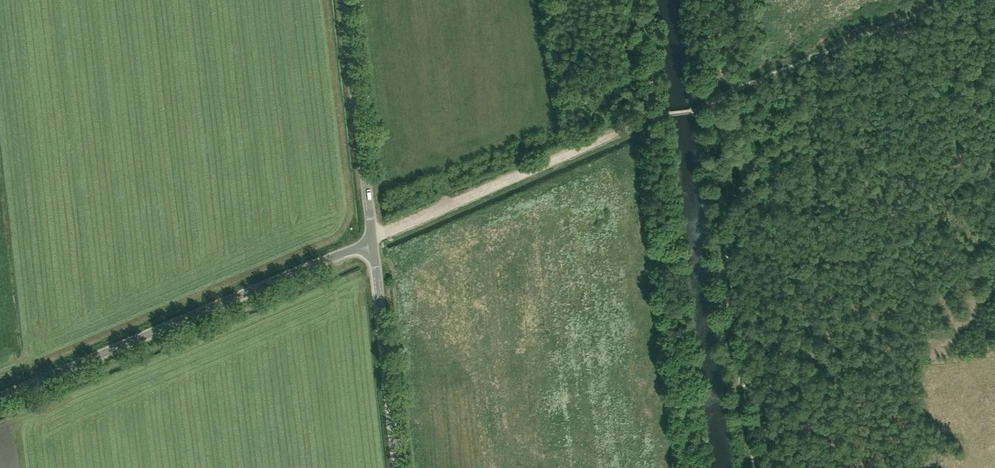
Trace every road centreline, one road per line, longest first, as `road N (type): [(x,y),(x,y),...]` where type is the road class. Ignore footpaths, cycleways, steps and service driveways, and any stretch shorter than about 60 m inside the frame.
road 1 (unclassified): [(0,397),(372,241)]
road 2 (track): [(372,241),(653,113)]
road 3 (track): [(705,109),(950,0)]
road 4 (tertiary): [(372,241),(344,0)]
road 5 (tertiary): [(398,467),(372,241)]

